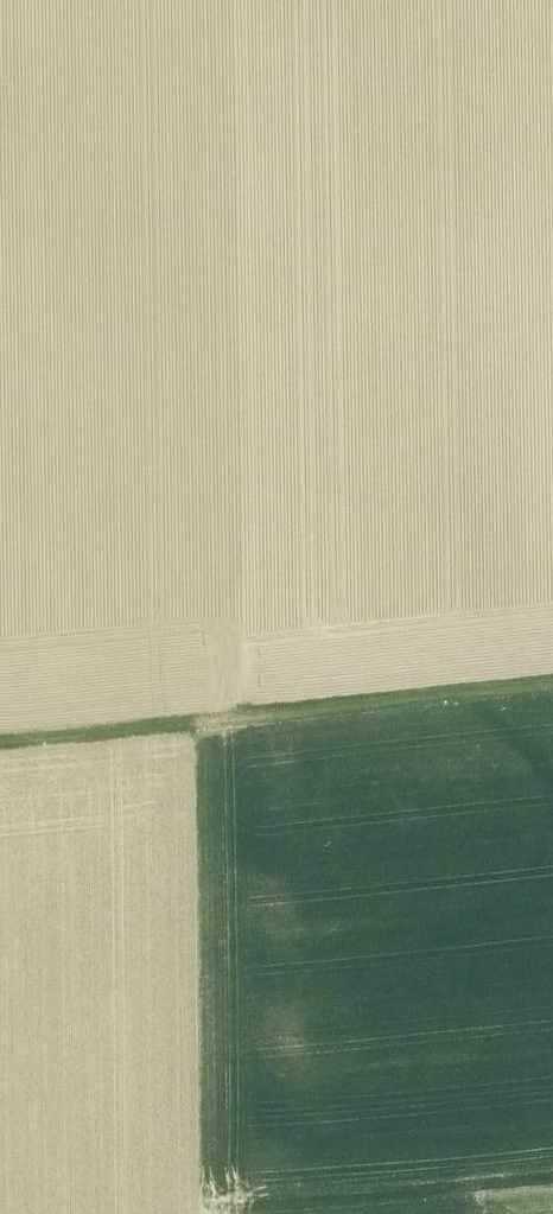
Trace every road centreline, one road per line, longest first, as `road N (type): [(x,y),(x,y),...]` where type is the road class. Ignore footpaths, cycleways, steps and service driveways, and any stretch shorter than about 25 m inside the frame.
road 1 (track): [(0,740),(552,682)]

